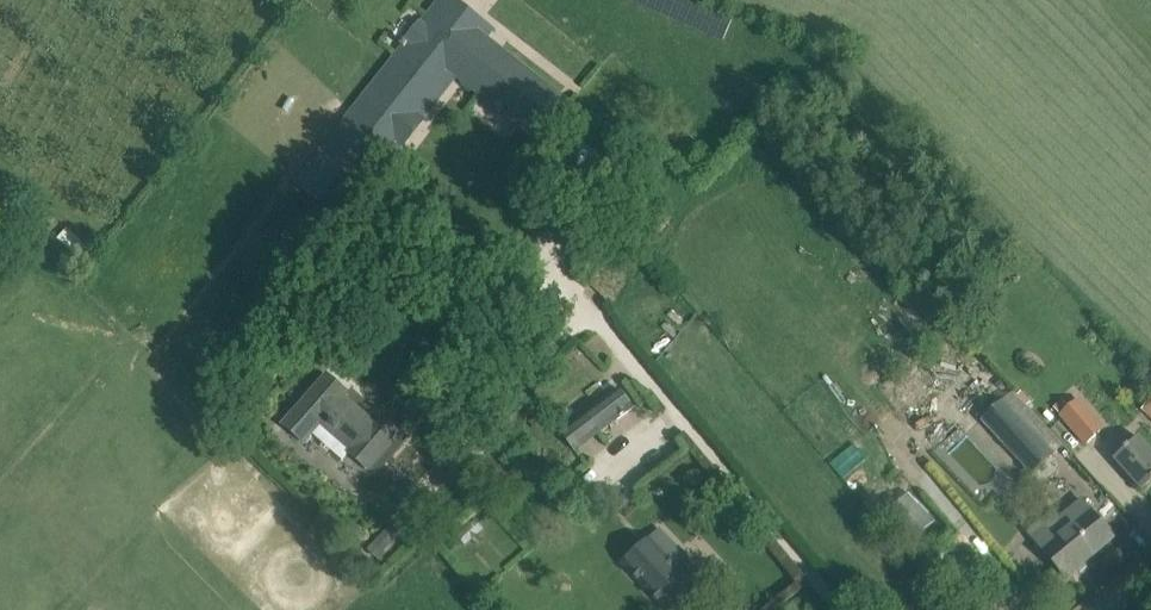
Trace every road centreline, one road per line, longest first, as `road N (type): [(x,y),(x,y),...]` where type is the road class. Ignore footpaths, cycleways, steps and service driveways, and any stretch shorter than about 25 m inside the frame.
road 1 (unclassified): [(846,609),(550,263)]

